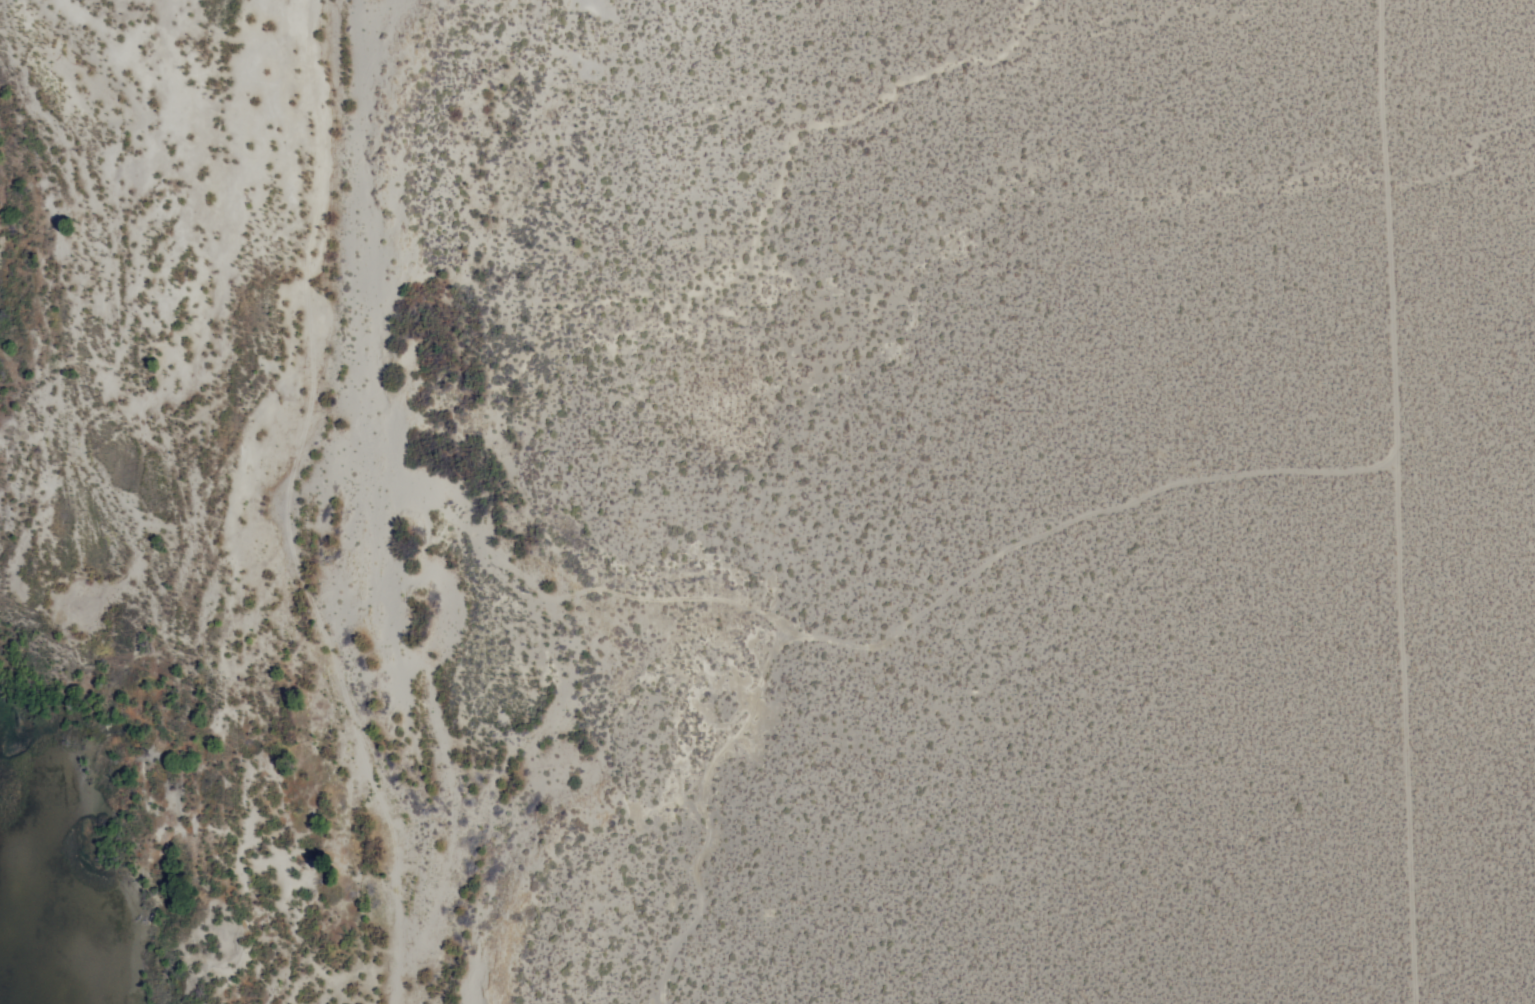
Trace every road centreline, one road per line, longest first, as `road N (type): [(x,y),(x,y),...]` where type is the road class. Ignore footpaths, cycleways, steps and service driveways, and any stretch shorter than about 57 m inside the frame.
road 1 (track): [(1381,0),(1420,1003)]
road 2 (track): [(1399,465),(1177,487),(1069,526),(961,584),(890,638),(849,651),(718,595),(640,601),(588,582),(550,601)]
road 3 (track): [(664,1003),(677,943),(696,923),(701,899),(712,822),(709,774),(756,713),(785,623)]

